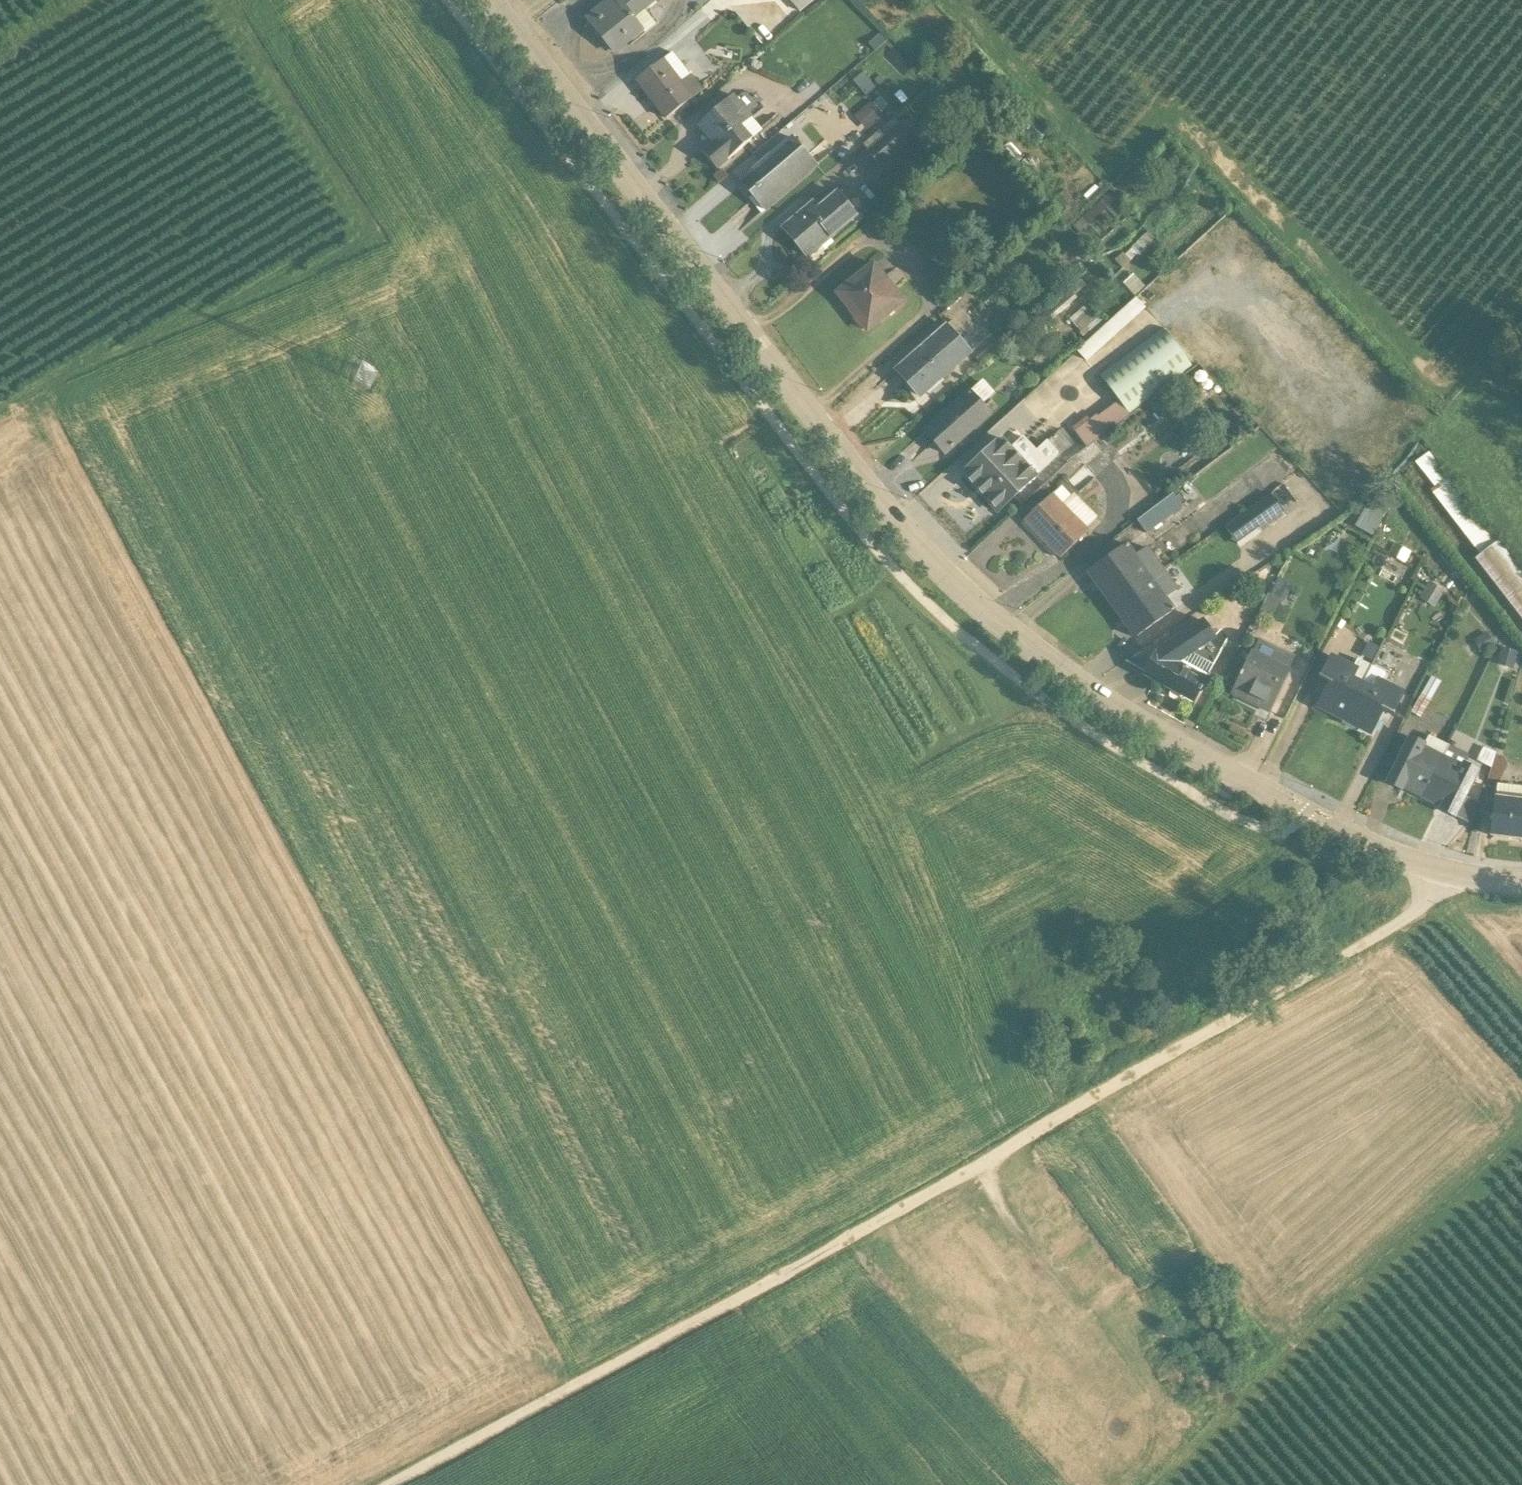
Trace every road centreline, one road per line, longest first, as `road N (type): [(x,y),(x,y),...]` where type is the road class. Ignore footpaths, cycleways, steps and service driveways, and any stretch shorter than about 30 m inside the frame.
road 1 (tertiary): [(1521,882),(1435,873),(1305,817),(1091,695),(989,616),(885,508),(488,0)]
road 2 (track): [(396,1484),(780,1280),(1306,980),(1408,915),(1435,873)]

